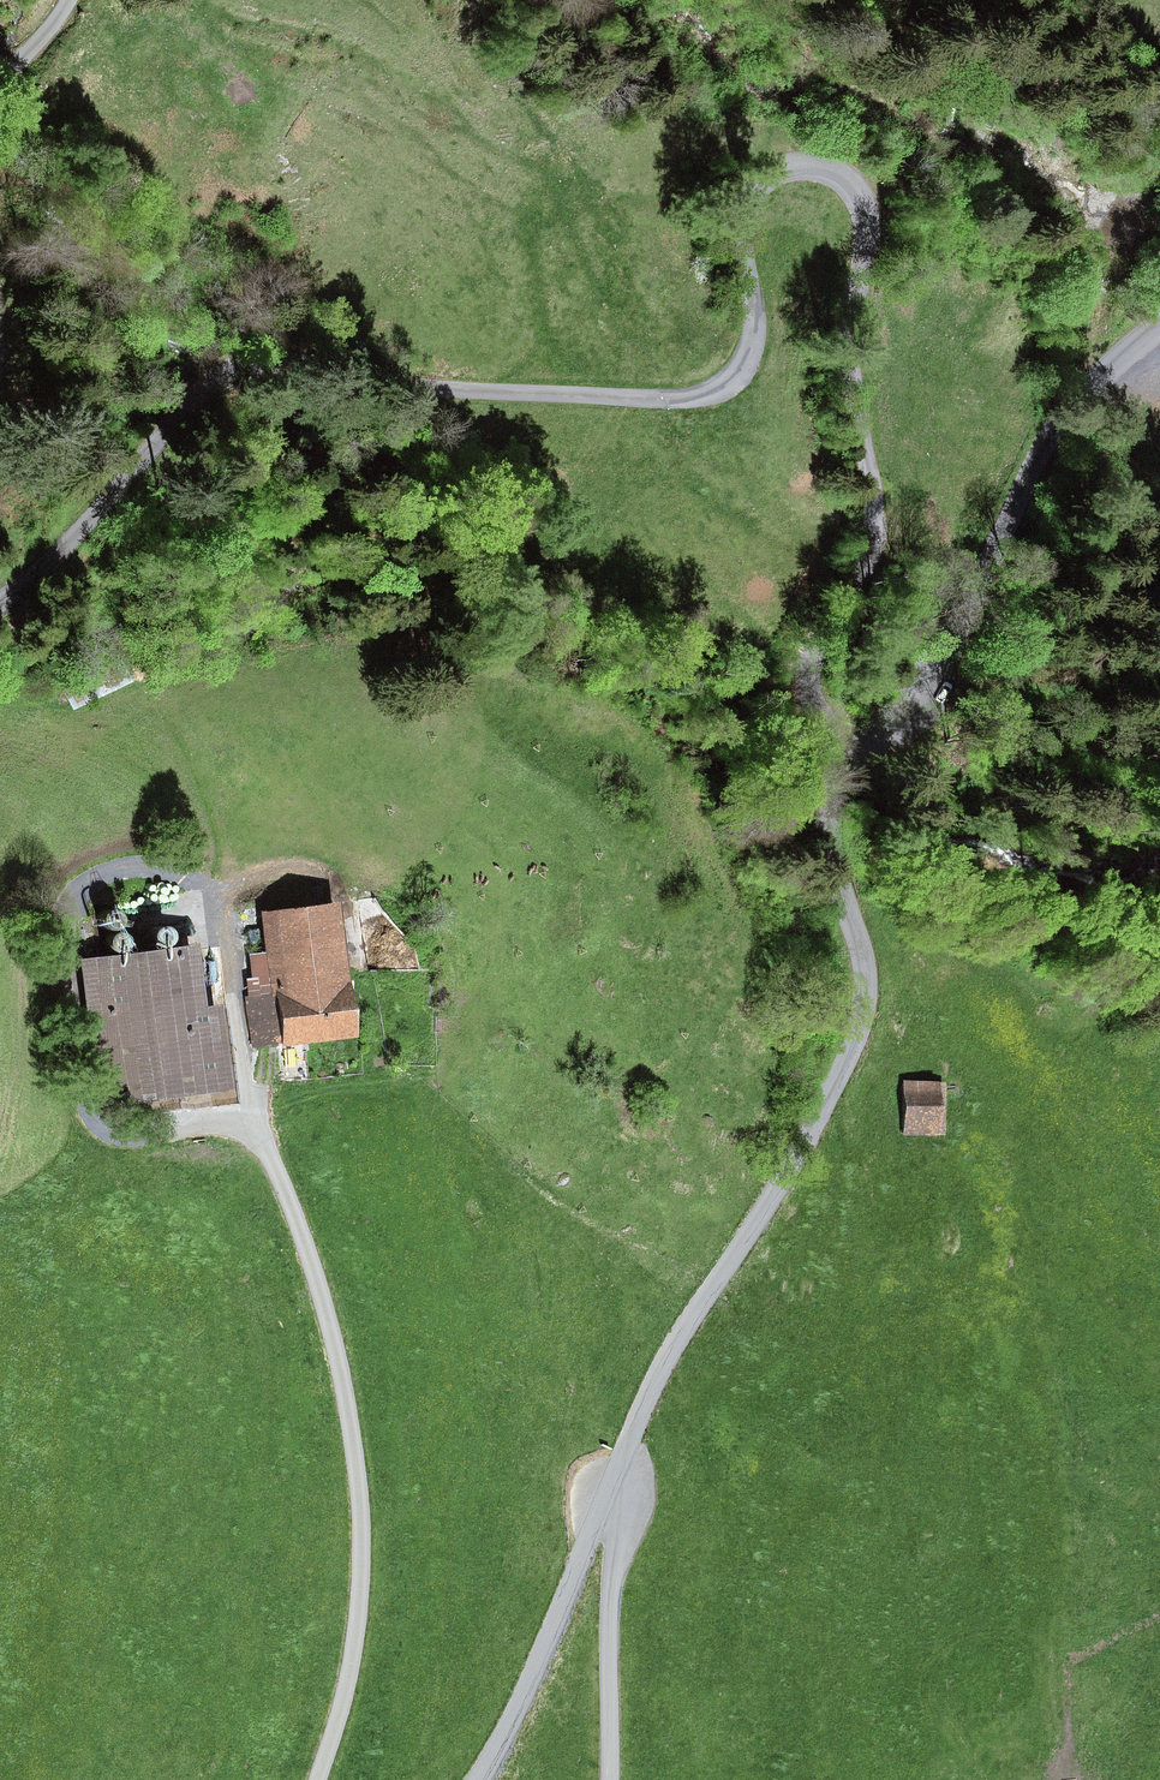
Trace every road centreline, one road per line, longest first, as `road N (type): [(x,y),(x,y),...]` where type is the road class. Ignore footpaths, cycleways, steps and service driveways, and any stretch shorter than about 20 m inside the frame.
road 1 (track): [(0,602),(65,547),(224,372),(302,363),(376,379),(672,402),(705,395),(743,367),(752,348),(744,228),(750,204),(780,171),(828,167),(848,178),(869,218),(853,342),(873,505),(837,611),(805,667),(810,696),(851,757)]
road 2 (unclassified): [(1159,323),(1078,398),(1046,442),(980,591),(937,664),(839,775),(832,848),(868,961),(860,1037),(657,1379),(627,1456)]
road 3 (track): [(318,1779),(347,1695),(360,1610),(360,1495),(322,1297),(258,1120),(226,907)]
road 4 (unclassified): [(627,1456),(513,1724),(477,1779)]
road 5 (unclassified): [(627,1456),(614,1553),(610,1779)]

